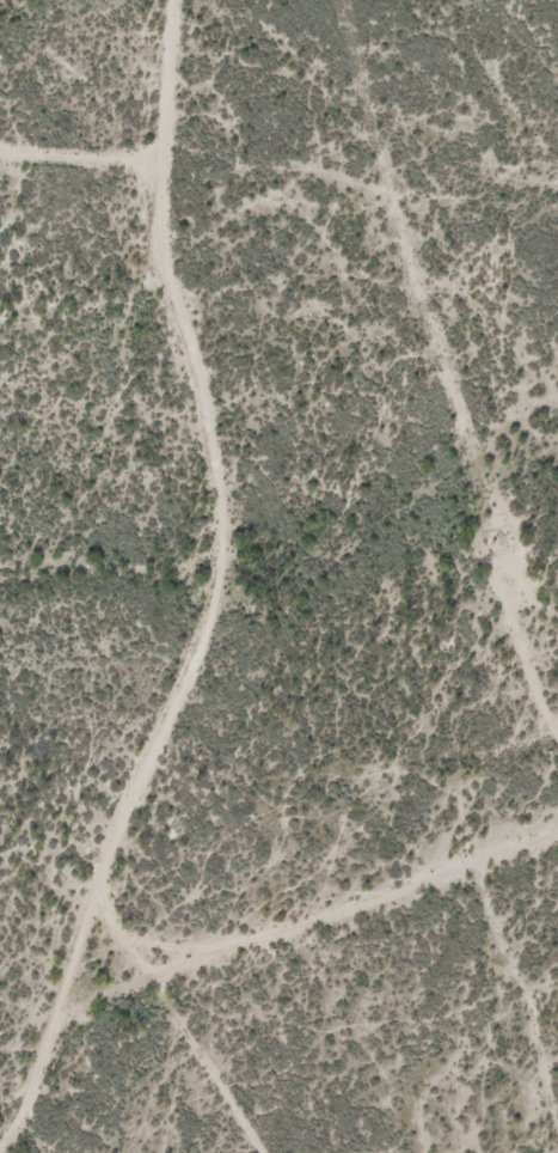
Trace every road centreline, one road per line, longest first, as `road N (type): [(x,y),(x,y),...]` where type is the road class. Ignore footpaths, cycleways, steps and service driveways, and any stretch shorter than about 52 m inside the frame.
road 1 (residential): [(60,1026),(104,878),(174,739),(222,587),(231,494),(192,322),(167,250),(153,160),(179,54),(177,0)]
road 2 (residential): [(4,1152),(20,1133),(60,1026),(124,988),(557,837)]
road 3 (residential): [(153,160),(0,146)]

